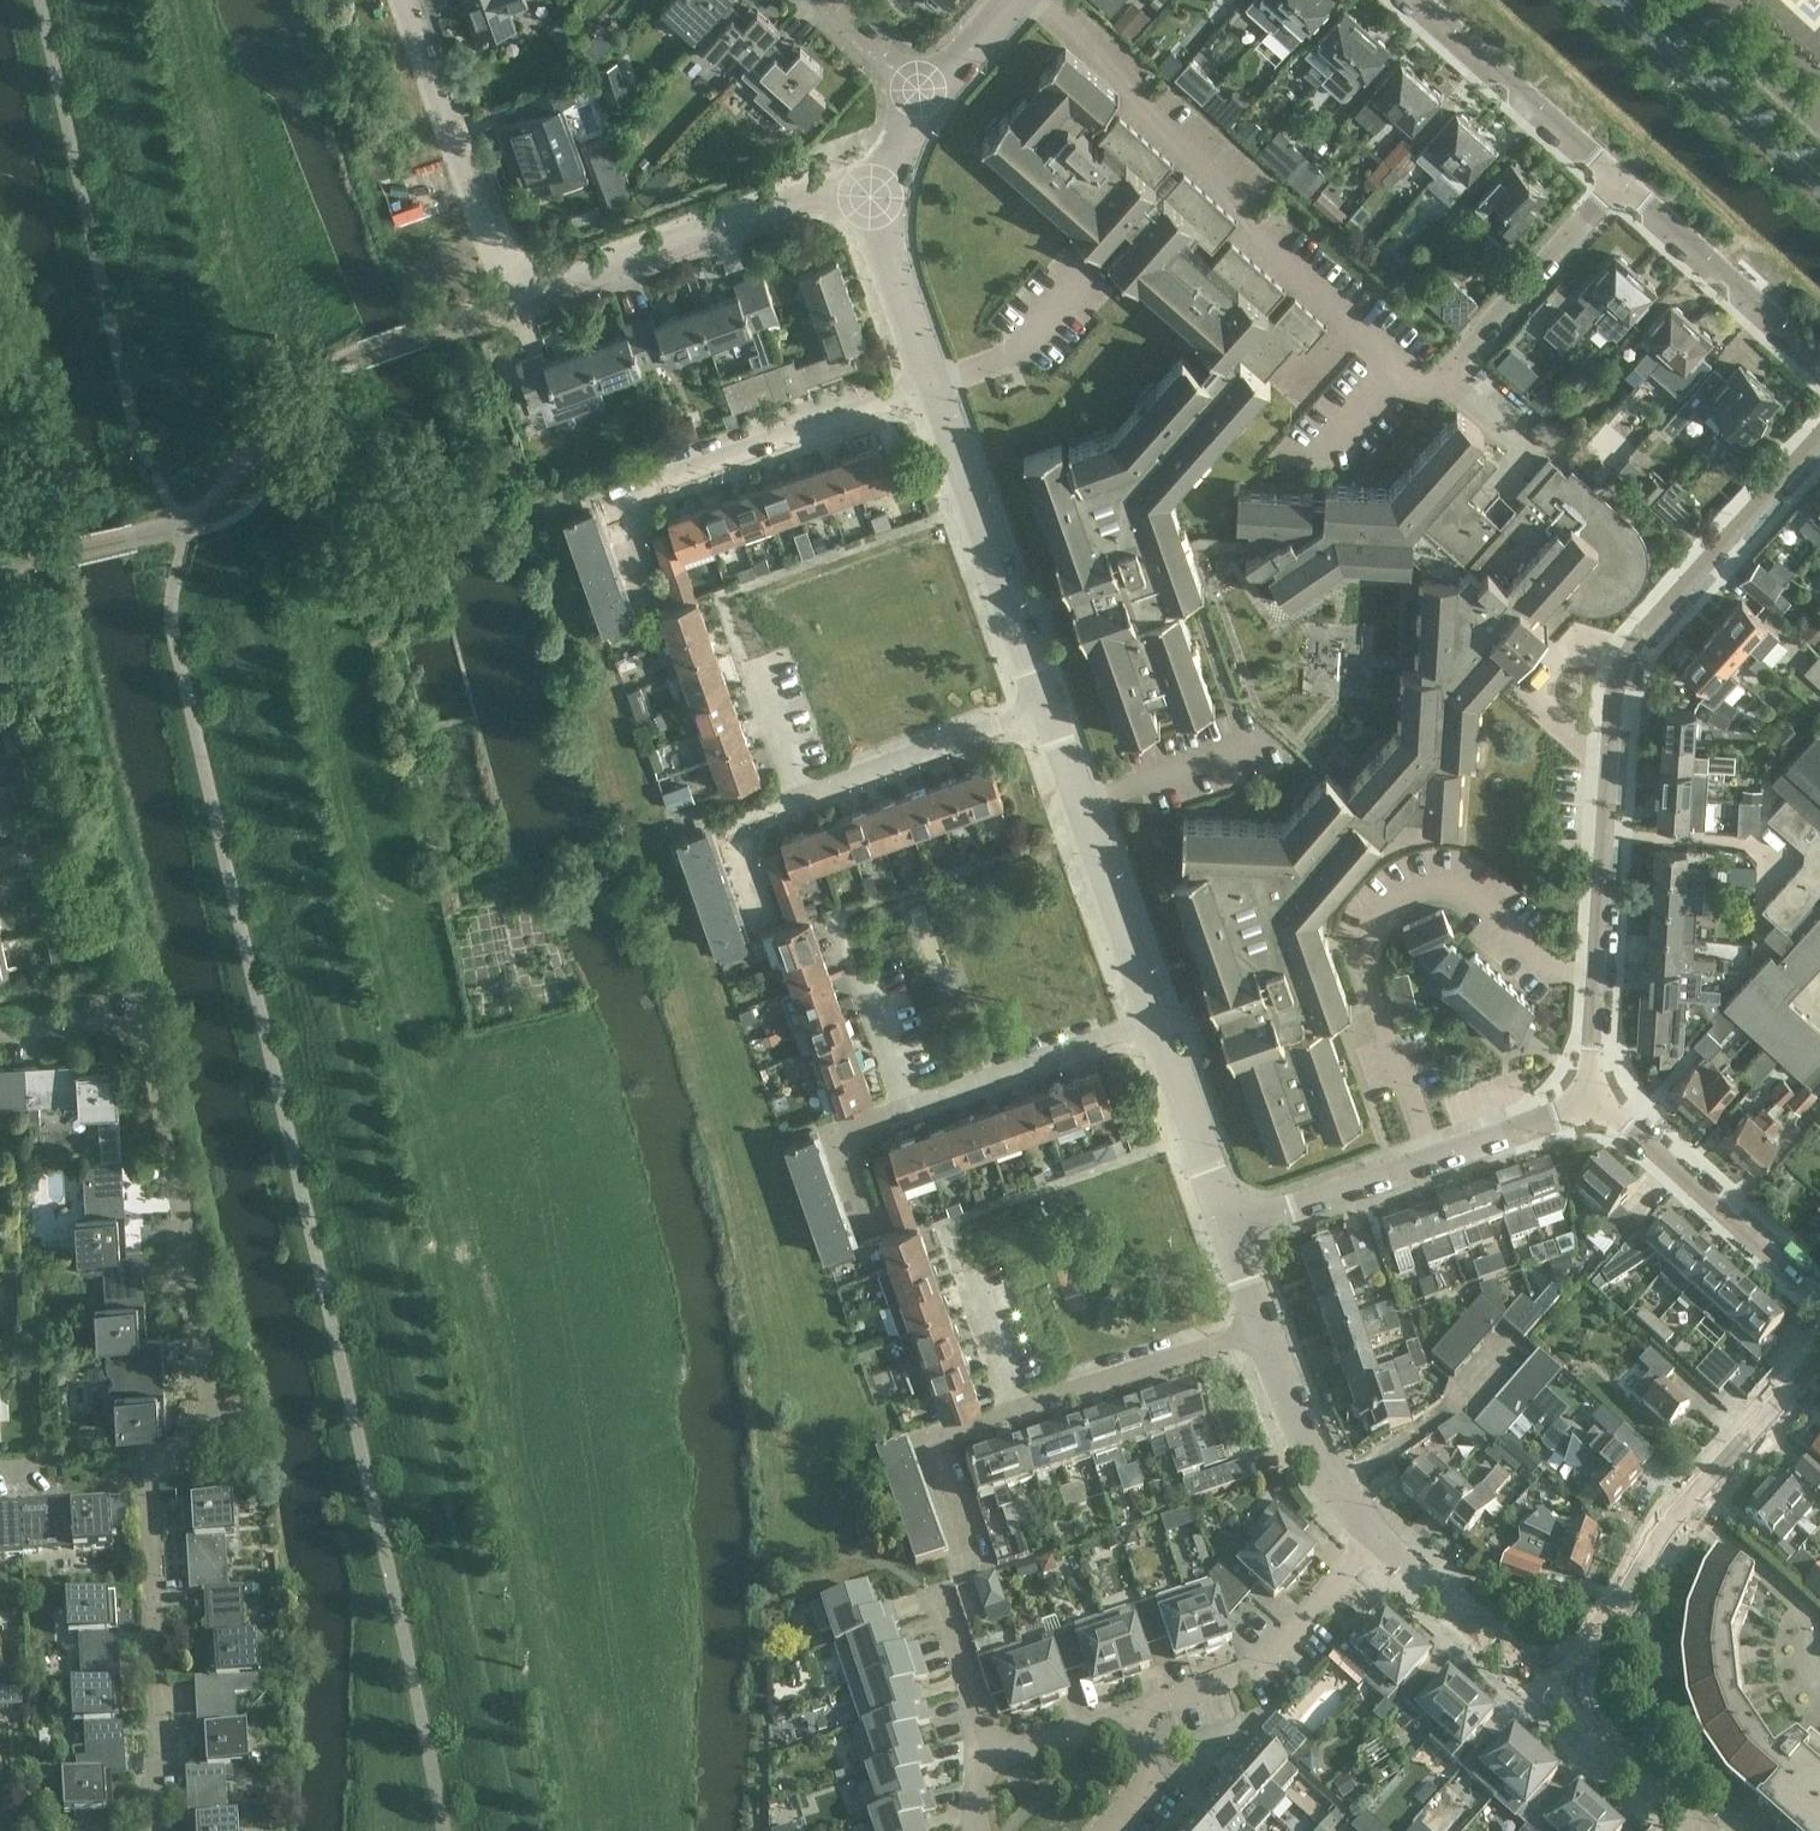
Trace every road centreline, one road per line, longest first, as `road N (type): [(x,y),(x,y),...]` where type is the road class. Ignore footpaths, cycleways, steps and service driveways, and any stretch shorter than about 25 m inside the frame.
road 1 (residential): [(1598,1097),(1624,667),(1819,443)]
road 2 (residential): [(874,200),(816,197),(535,292),(509,288),(405,0)]
road 3 (residential): [(154,1459),(194,1441),(212,1417),(214,1385),(155,1056),(145,1037),(126,1028),(0,1032)]
road 4 (residential): [(1550,1694),(1628,1602),(1662,1535),(1819,1357)]
road 5 (residential): [(642,595),(612,503),(927,386)]
road 6 (residential): [(1227,1232),(1598,1097)]
road 7 (residential): [(151,1830),(154,1459)]
road 8 (residential): [(1047,712),(927,386)]
road 9 (residential): [(1403,374),(1431,399),(1622,181)]
road 10 (residential): [(1158,1018),(1047,712)]
road 11 (residential): [(1139,1714),(1255,1668),(1373,1535)]
road 12 (residential): [(1819,1291),(1598,1097)]
road 13 (residential): [(1039,0),(1133,85),(1141,111),(1242,199)]
road 14 (residential): [(1419,0),(1622,181)]
road 15 (residential): [(1622,181),(1819,362)]
road 16 (tertiary): [(1819,177),(1623,0)]
road 17 (residential): [(911,1107),(1158,1018)]
road 18 (residential): [(801,801),(1047,712)]
road 19 (residential): [(1015,1410),(1260,1327)]
road 20 (residential): [(1373,1535),(1317,1461),(1260,1327)]
road 21 (residential): [(1550,1694),(1373,1535)]
road 22 (residential): [(976,1574),(935,1436),(1015,1410)]
road 23 (residential): [(1227,1232),(1158,1018)]
road 24 (residential): [(1709,1830),(1550,1694)]
road 25 (residential): [(1091,272),(1016,358),(927,386)]
road 26 (residential): [(1252,241),(1403,374)]
road 27 (residential): [(927,386),(878,248),(874,200)]
road 28 (residential): [(987,1758),(933,1588)]
road 29 (residential): [(869,1224),(840,1133),(911,1107)]
road 30 (residential): [(1819,113),(1695,0)]
road 31 (residential): [(759,910),(730,826),(801,801)]
road 32 (residential): [(987,1758),(1139,1714)]
road 33 (residential): [(0,1466),(154,1459)]
road 34 (residential): [(801,801),(759,672)]
road 35 (residential): [(1015,1410),(971,1283)]
road 36 (residential): [(920,95),(825,0)]
road 37 (residential): [(920,95),(1012,0)]
road 38 (residential): [(1139,1714),(1148,1777),(1105,1830)]
road 39 (track): [(260,379),(288,505)]
road 40 (residential): [(911,1107),(873,984)]

